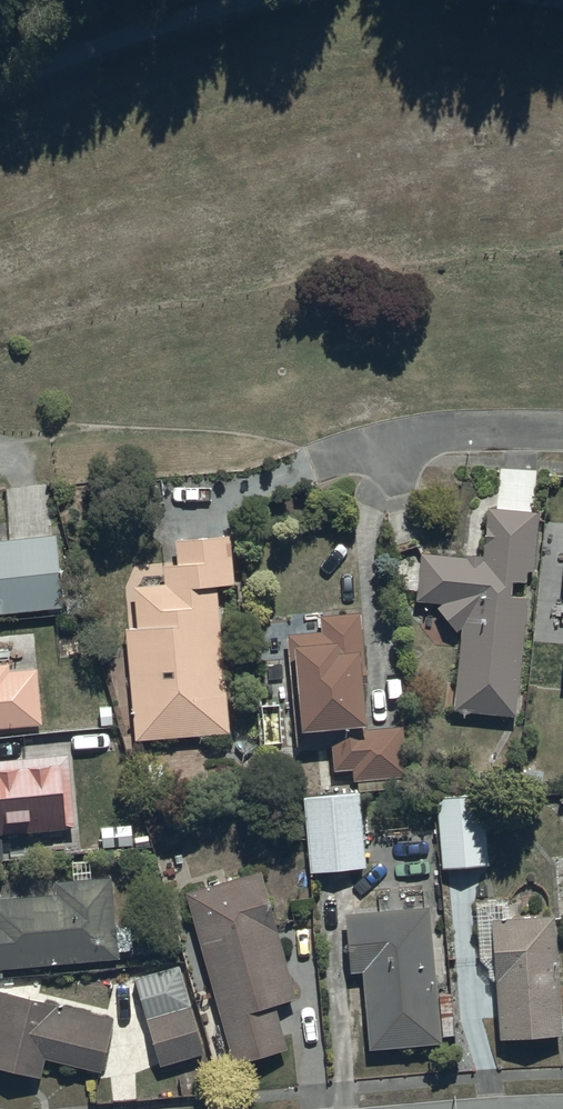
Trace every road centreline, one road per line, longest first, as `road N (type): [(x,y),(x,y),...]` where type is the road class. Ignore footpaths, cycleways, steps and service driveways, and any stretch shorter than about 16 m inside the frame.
road 1 (residential): [(562,432),(481,430),(314,464)]
road 2 (track): [(200,0),(129,14),(0,67)]

